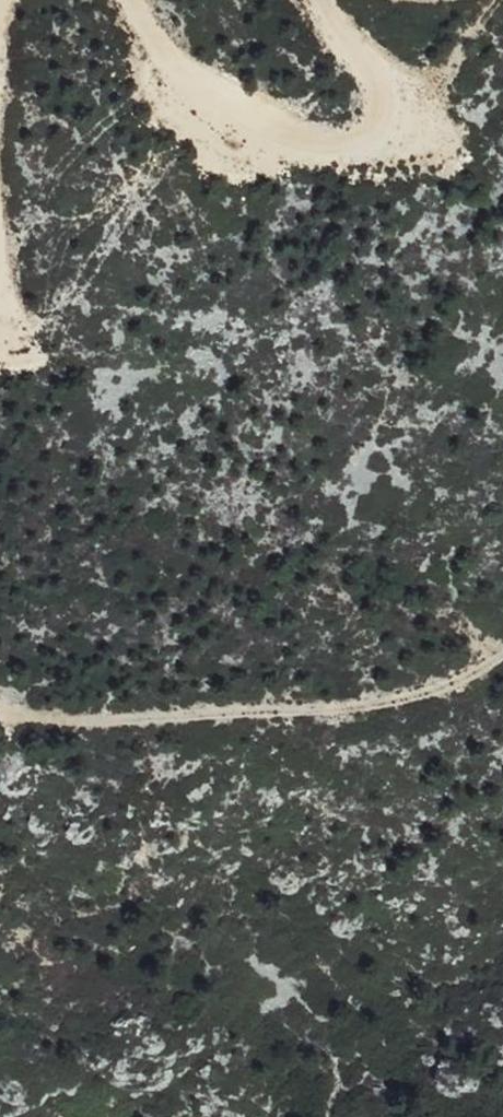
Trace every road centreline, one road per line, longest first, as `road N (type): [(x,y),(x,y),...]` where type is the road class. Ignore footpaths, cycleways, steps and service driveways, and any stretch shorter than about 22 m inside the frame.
road 1 (track): [(137,0),(157,44),(239,127),(325,147),(385,141),(405,119),(397,95),(380,68),(329,33),(319,0)]

